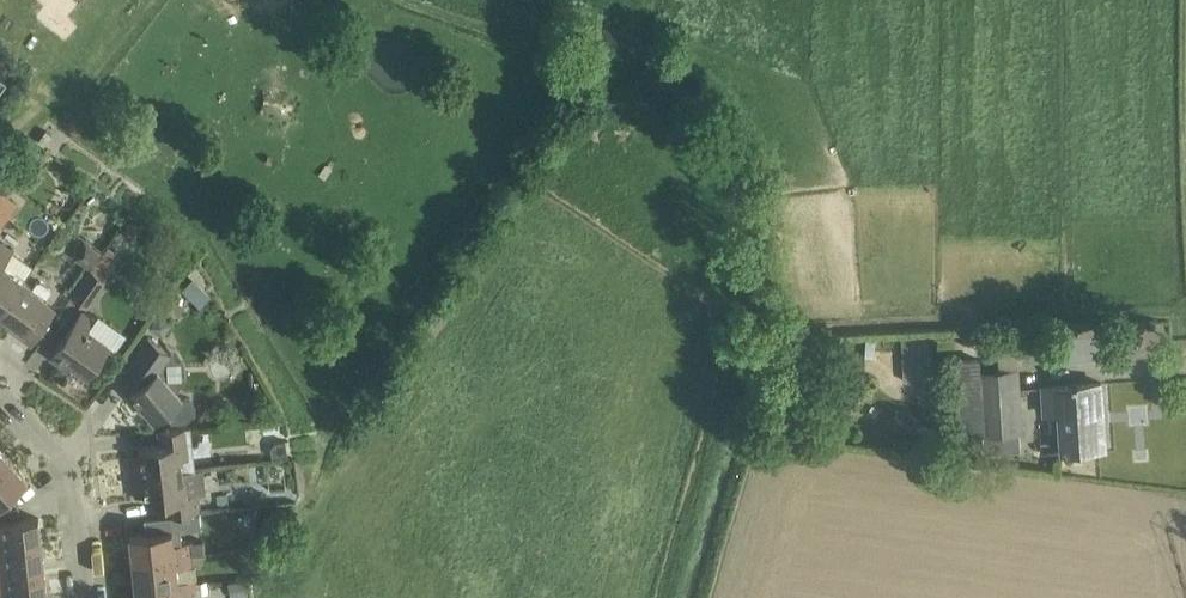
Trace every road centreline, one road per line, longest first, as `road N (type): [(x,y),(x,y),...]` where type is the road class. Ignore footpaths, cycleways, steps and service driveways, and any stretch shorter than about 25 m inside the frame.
road 1 (residential): [(86,597),(75,479),(0,390)]

